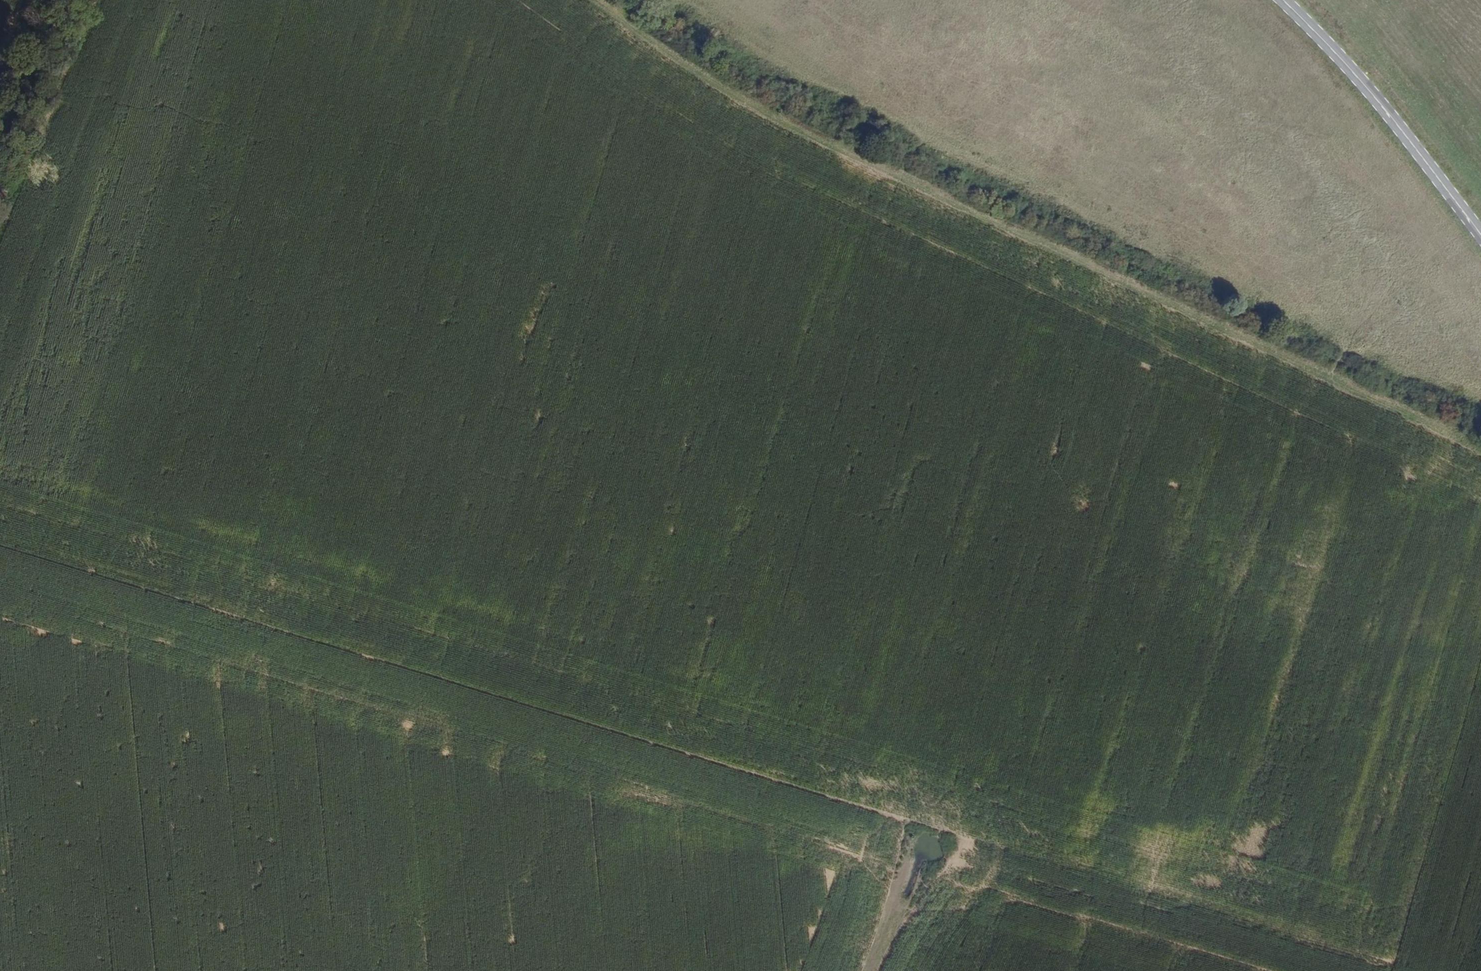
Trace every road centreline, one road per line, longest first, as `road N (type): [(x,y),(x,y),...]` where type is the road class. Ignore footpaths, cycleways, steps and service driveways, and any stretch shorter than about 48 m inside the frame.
road 1 (secondary): [(1278,0),(1421,160),(1480,241)]

